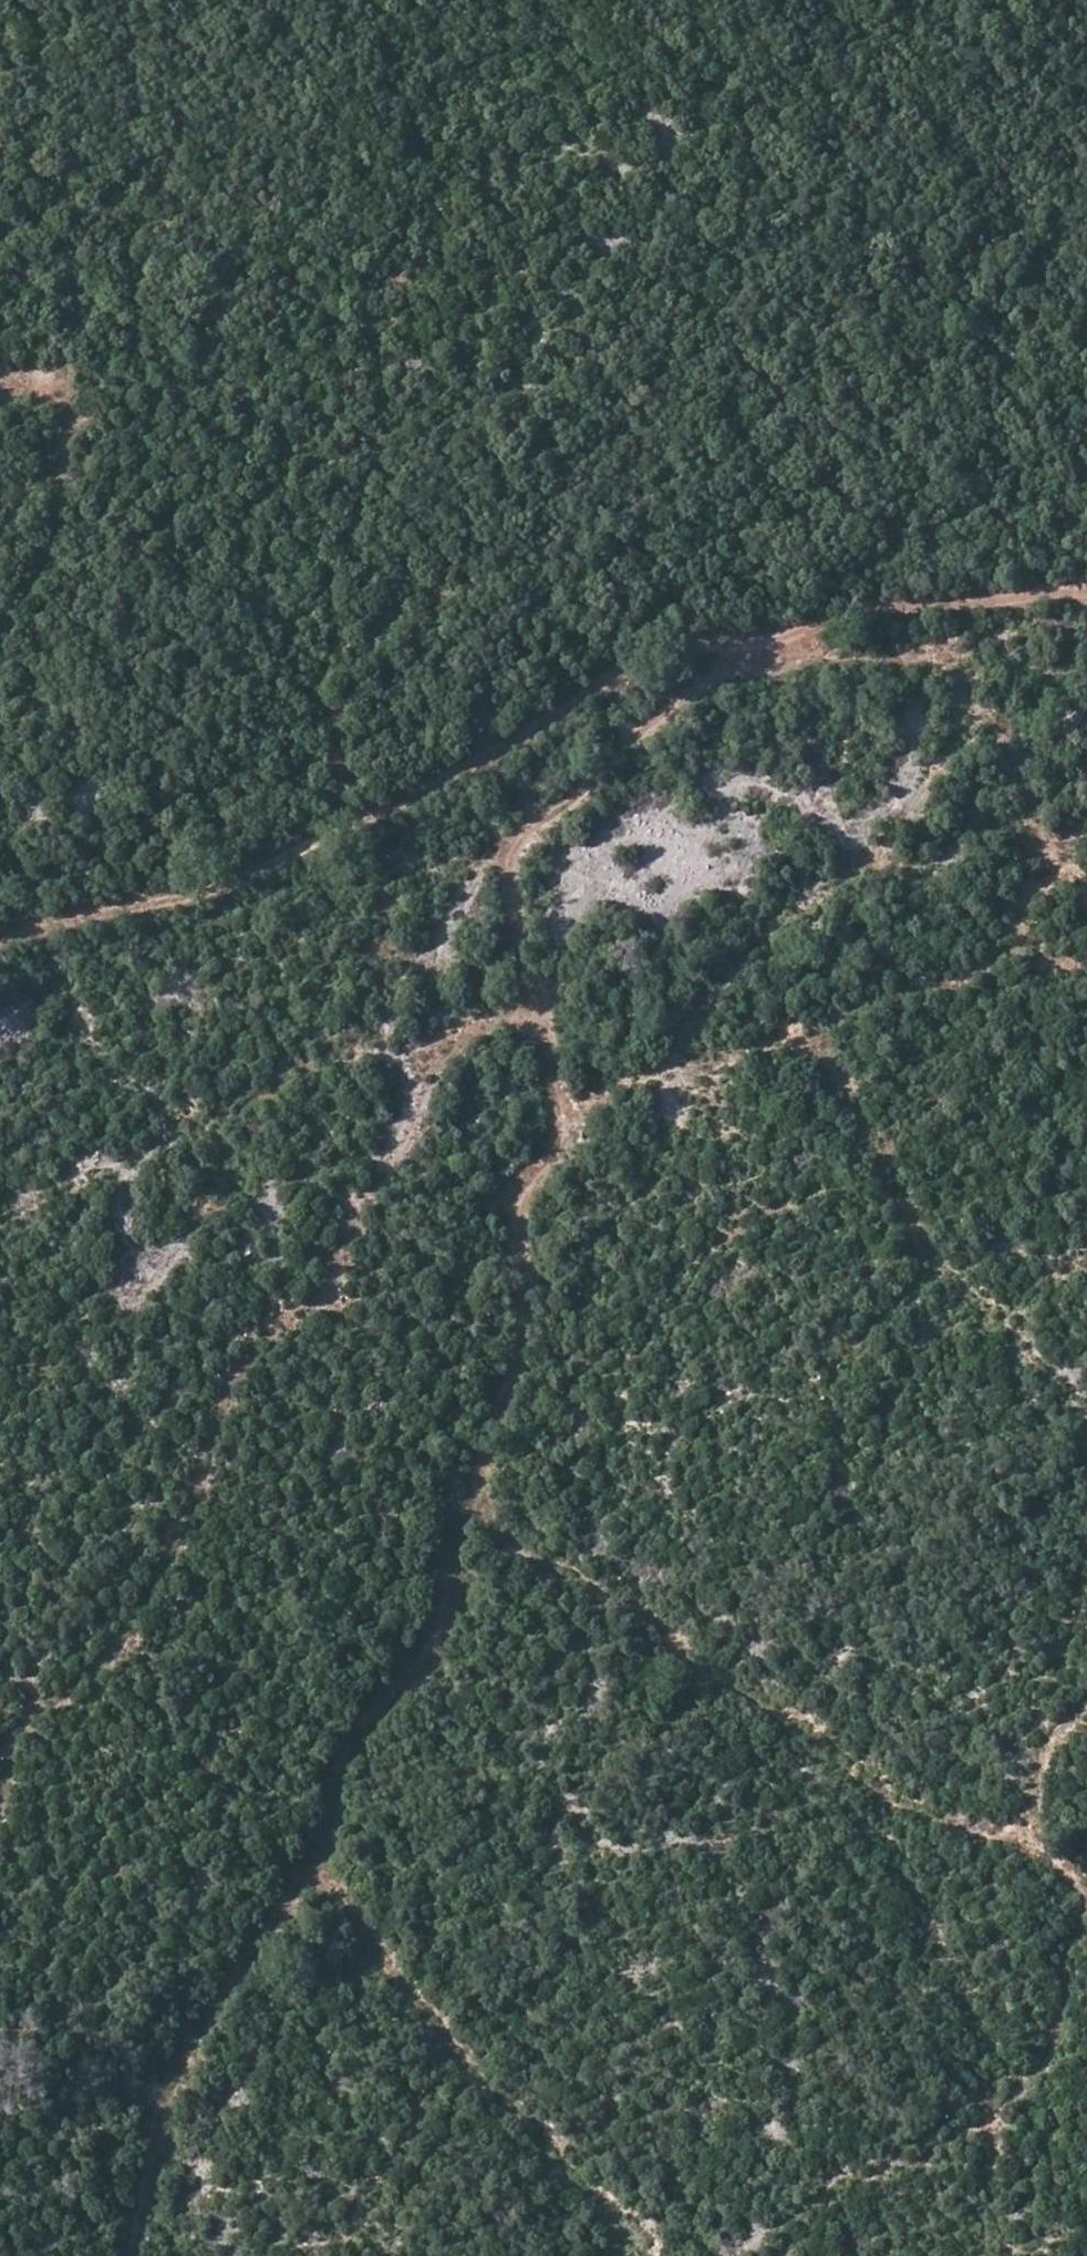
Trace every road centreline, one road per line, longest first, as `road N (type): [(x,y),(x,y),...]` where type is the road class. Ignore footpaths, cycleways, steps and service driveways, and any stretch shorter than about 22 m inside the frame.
road 1 (track): [(0,938),(327,840),(660,651),(833,611),(1012,589),(1086,597)]

